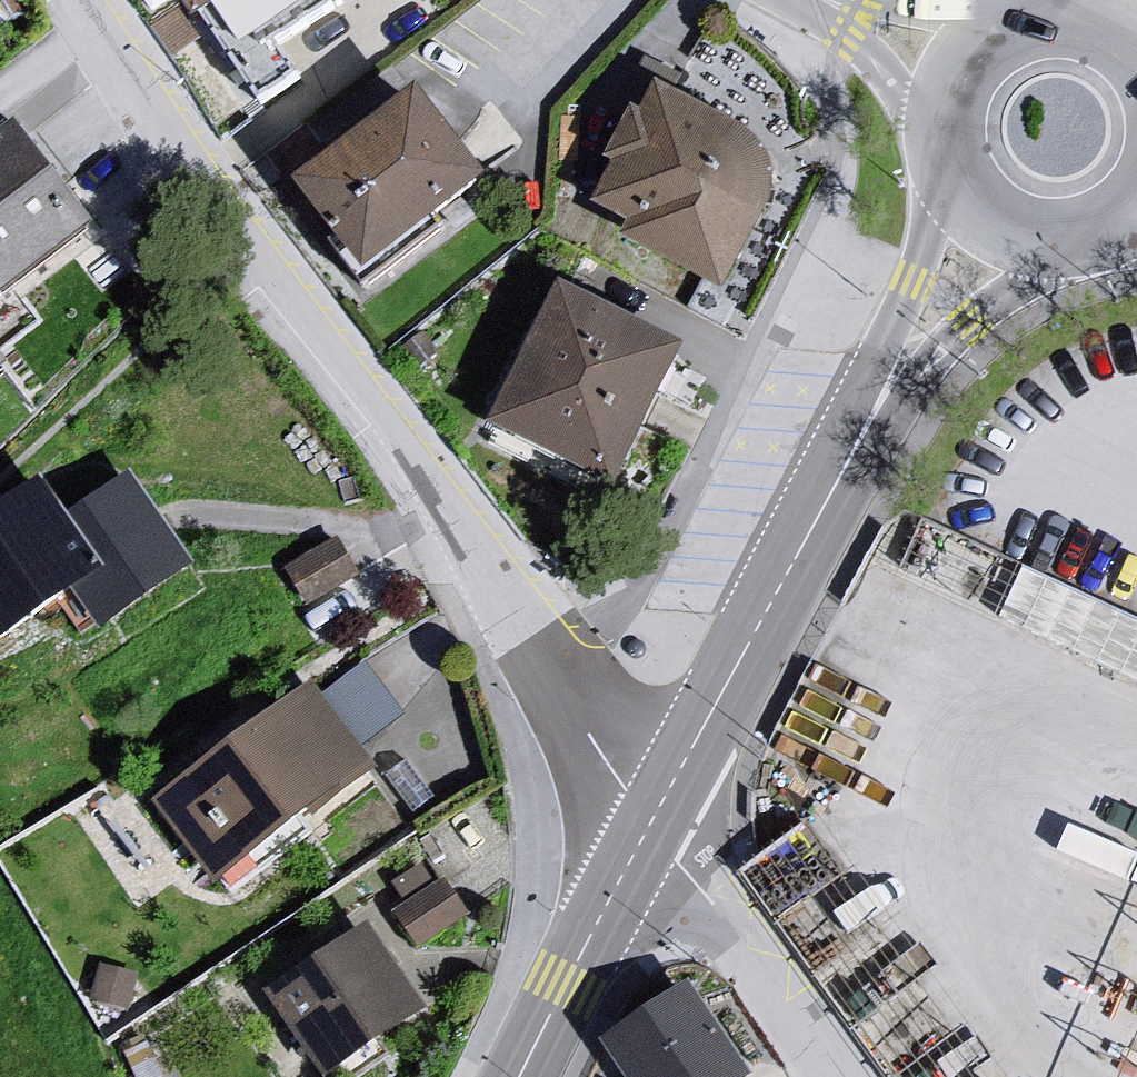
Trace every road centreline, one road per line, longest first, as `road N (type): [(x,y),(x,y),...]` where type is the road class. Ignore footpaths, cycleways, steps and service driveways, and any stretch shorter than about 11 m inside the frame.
road 1 (residential): [(650,824),(372,408),(67,0)]
road 2 (primary): [(861,437),(650,824)]
road 3 (residential): [(829,1076),(738,936),(650,824)]
road 4 (primary): [(650,824),(519,1076)]
road 5 (primary): [(954,191),(887,340),(861,437)]
road 6 (primary): [(861,437),(1044,248)]
road 7 (tertiary): [(782,0),(870,57),(937,122)]

